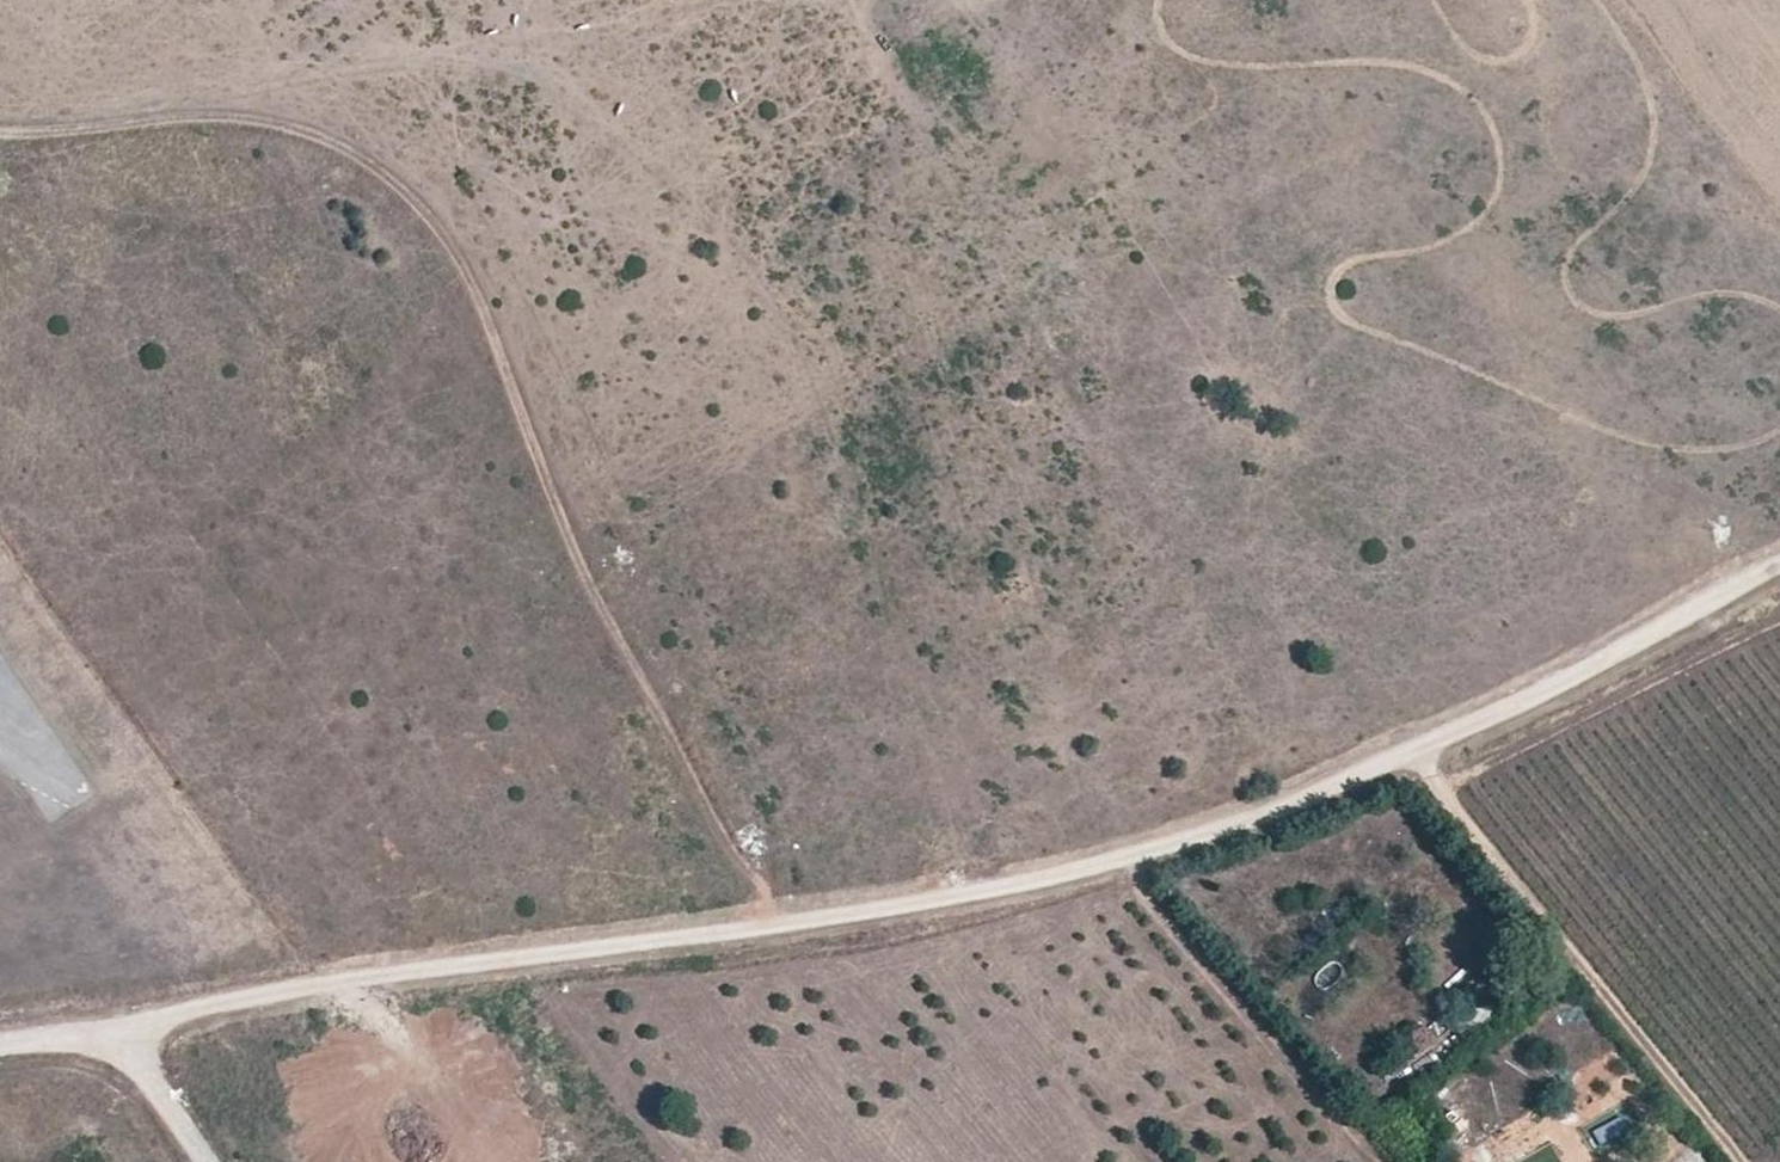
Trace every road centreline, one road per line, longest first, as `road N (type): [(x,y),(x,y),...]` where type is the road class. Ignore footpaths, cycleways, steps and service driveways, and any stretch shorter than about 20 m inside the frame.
road 1 (track): [(1779,579),(1517,705),(1140,859),(787,923),(375,973),(98,1034)]
road 2 (track): [(211,1161),(180,1112),(98,1034)]

